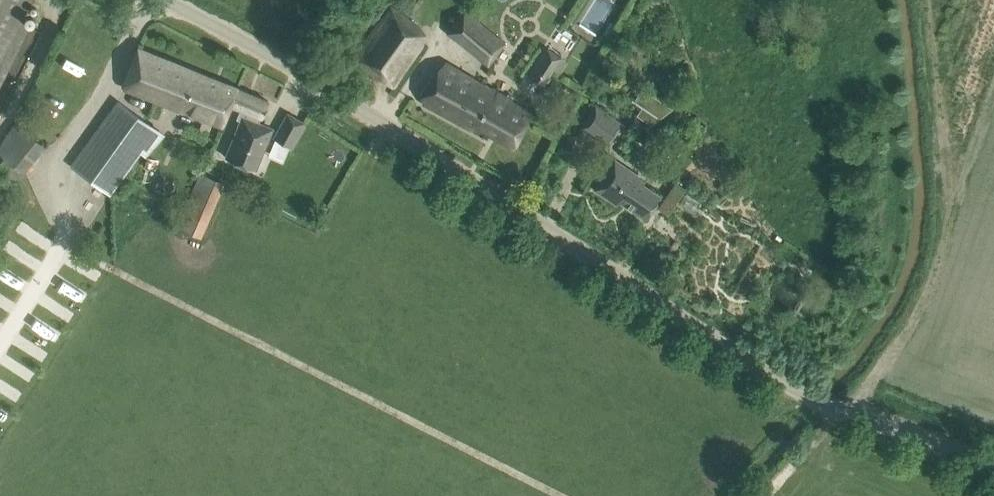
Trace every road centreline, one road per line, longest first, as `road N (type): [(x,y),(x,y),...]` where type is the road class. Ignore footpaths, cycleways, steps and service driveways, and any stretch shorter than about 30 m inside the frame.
road 1 (unclassified): [(993,469),(815,399),(760,369),(350,102),(162,0)]

